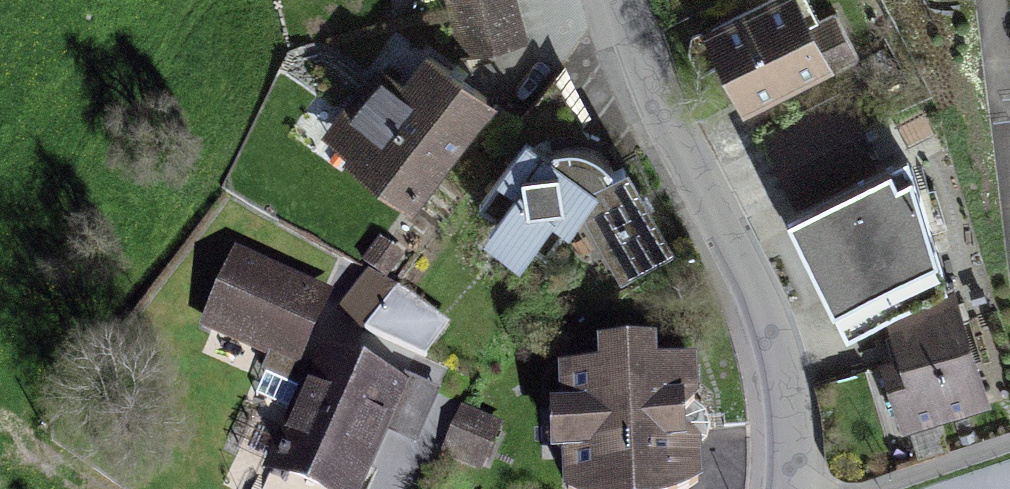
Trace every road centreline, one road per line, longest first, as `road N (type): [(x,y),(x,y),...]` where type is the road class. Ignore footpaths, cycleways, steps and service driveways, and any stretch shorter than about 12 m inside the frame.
road 1 (residential): [(791,488),(782,361),(759,290),(643,70),(622,0)]

